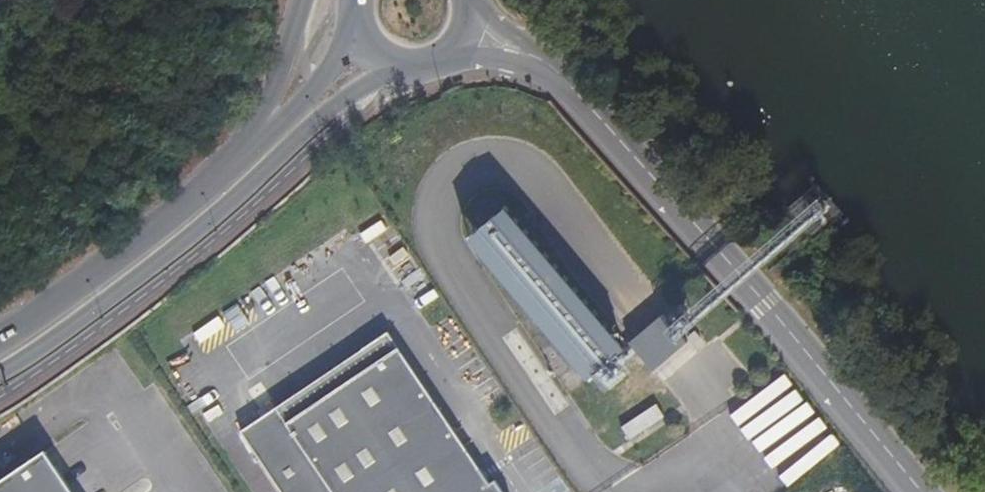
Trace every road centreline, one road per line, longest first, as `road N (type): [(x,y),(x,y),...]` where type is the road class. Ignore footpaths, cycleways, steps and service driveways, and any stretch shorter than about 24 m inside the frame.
road 1 (secondary): [(921,491),(768,305),(544,66)]
road 2 (secondary): [(227,192),(0,363)]
road 3 (secondary): [(300,0),(227,192)]
road 4 (secondary): [(356,17),(294,127)]

